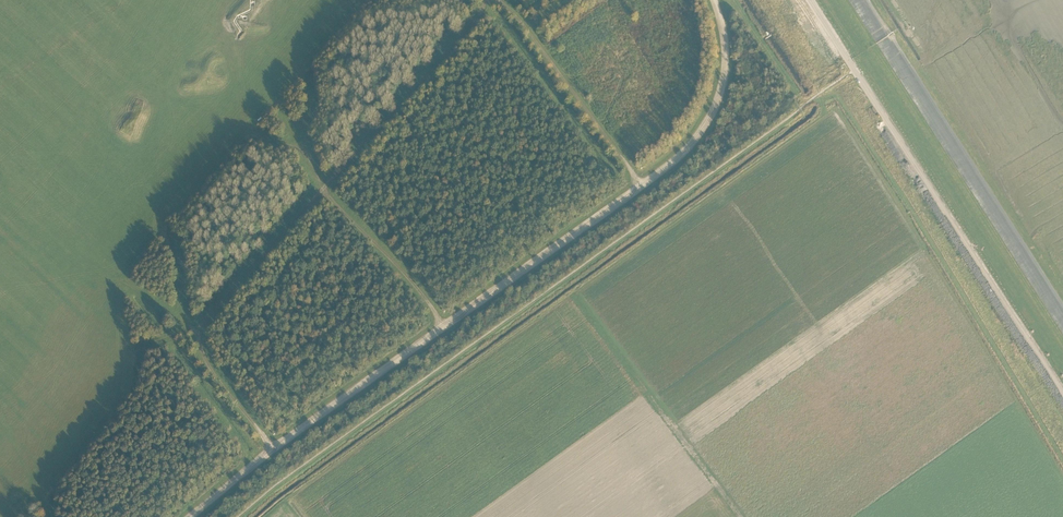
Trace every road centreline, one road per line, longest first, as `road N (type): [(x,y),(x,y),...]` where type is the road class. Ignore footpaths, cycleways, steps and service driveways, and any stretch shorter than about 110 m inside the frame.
road 1 (track): [(1062,304),(869,0)]

